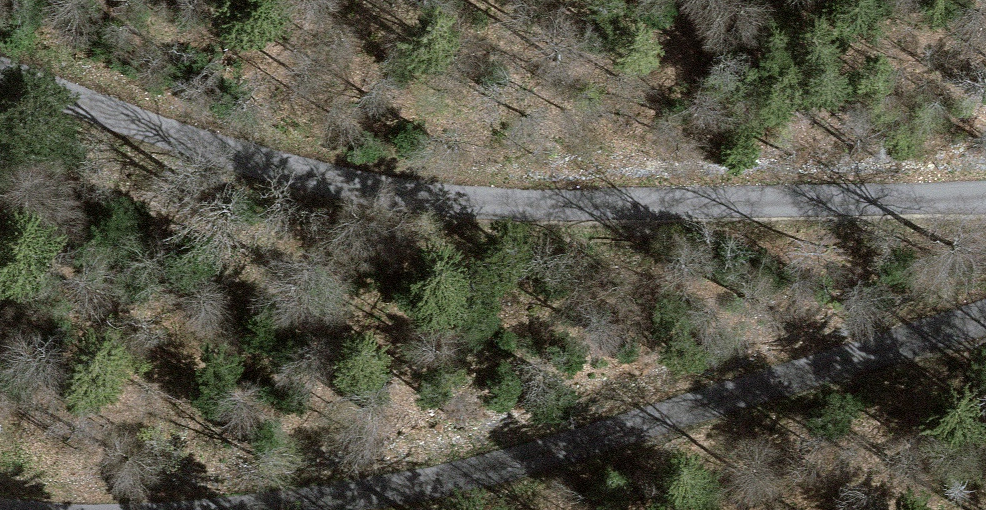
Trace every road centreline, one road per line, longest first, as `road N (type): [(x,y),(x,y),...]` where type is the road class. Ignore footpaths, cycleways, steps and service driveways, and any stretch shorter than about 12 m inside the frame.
road 1 (unclassified): [(985,206),(560,210),(424,194),(180,151),(0,78)]
road 2 (unclassified): [(298,509),(488,476),(985,317)]

